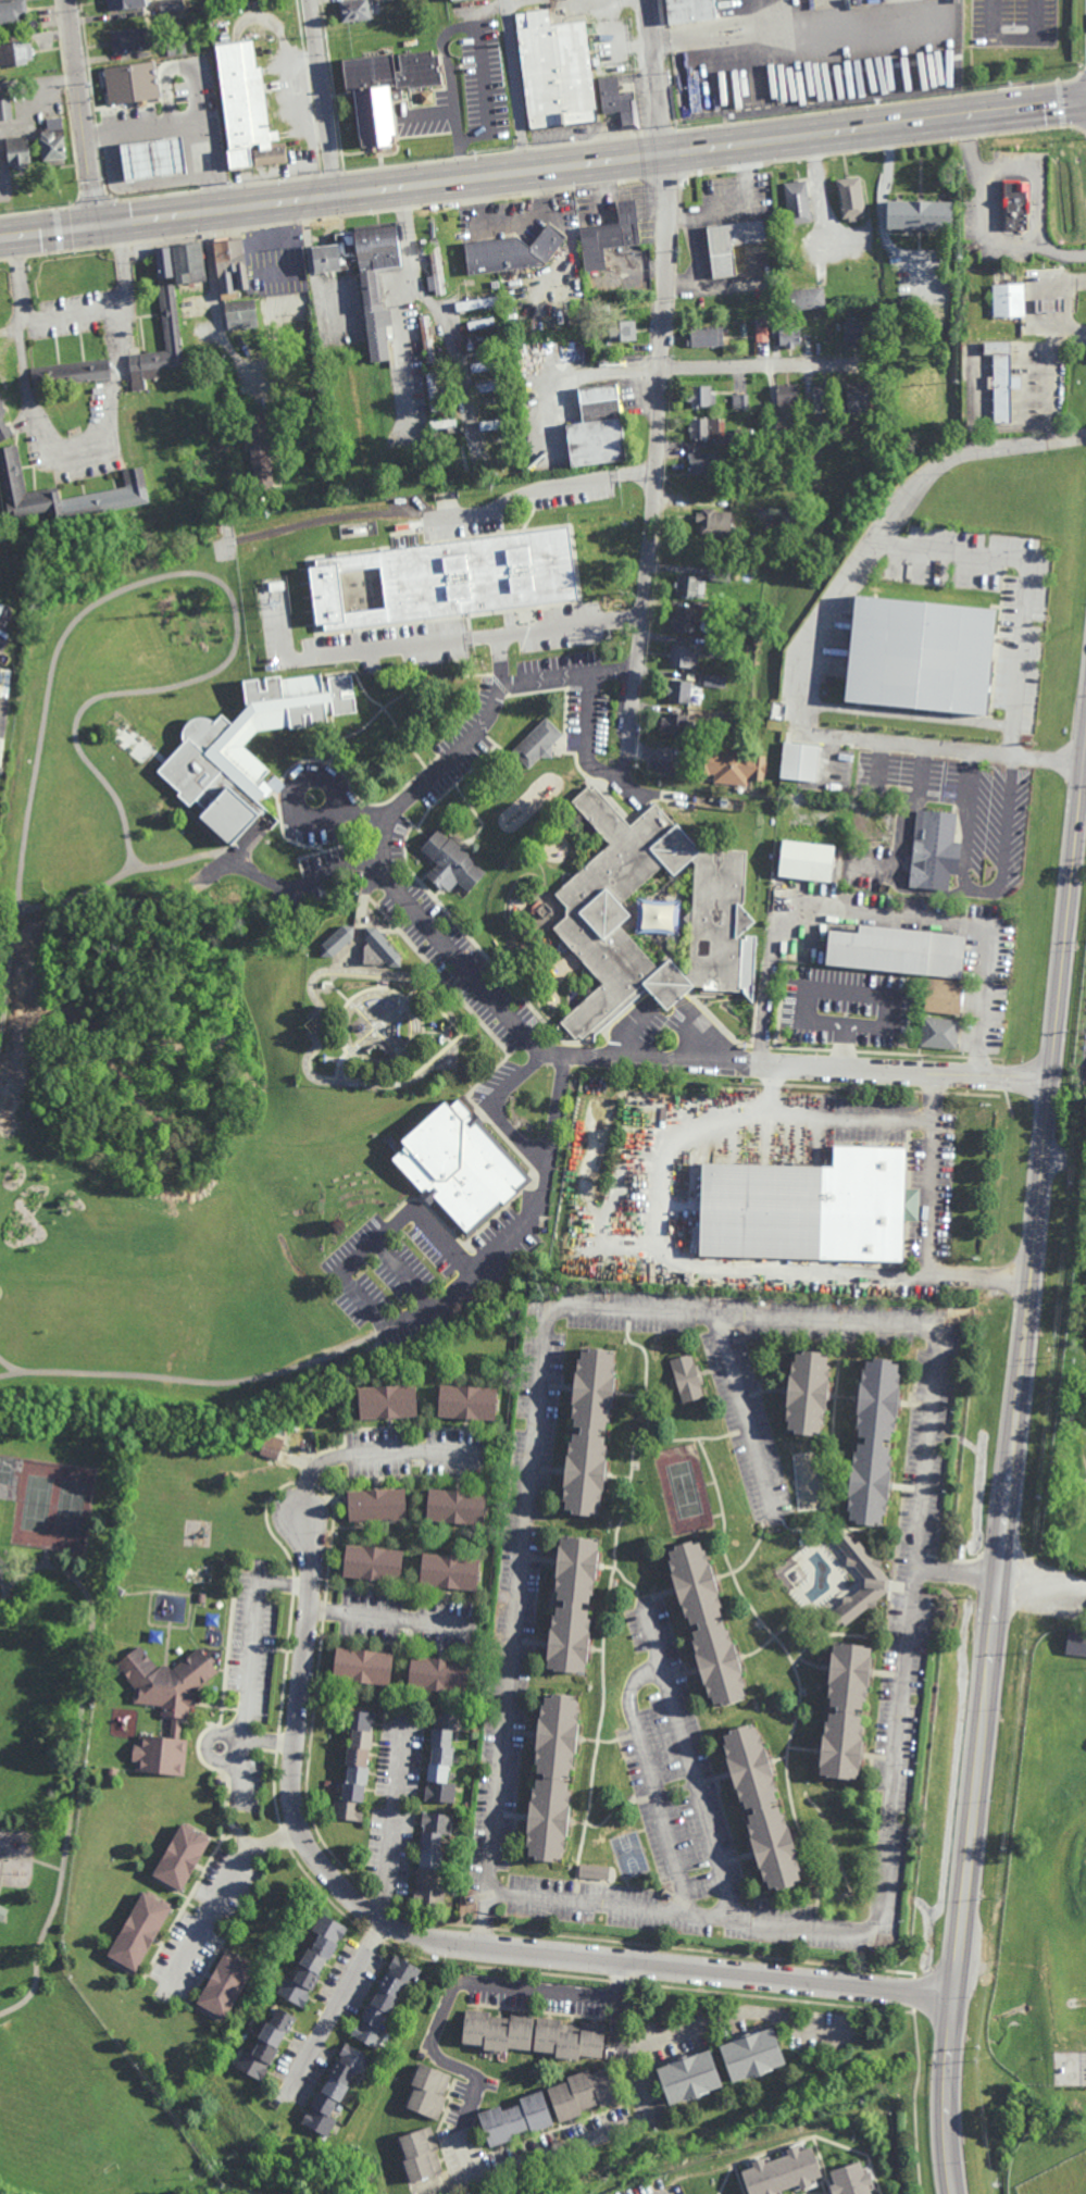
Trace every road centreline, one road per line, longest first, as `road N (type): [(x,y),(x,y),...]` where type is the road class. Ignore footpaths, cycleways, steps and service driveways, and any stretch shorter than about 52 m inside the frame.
road 1 (secondary): [(961,2193),(952,2097),(958,1991),(1085,771)]
road 2 (primary): [(0,239),(1085,104)]
road 3 (residential): [(958,1991),(459,1946),(377,1922),(316,1865),(295,1815),(308,1591),(301,1521)]
road 4 (residential): [(663,159),(664,366),(625,773)]
road 5 (residential): [(564,1056),(1054,1076)]
road 6 (residential): [(97,225),(69,0)]
road 7 (residential): [(664,366),(870,363)]
road 8 (residential): [(339,196),(312,0)]
road 9 (residential): [(663,159),(648,0)]

